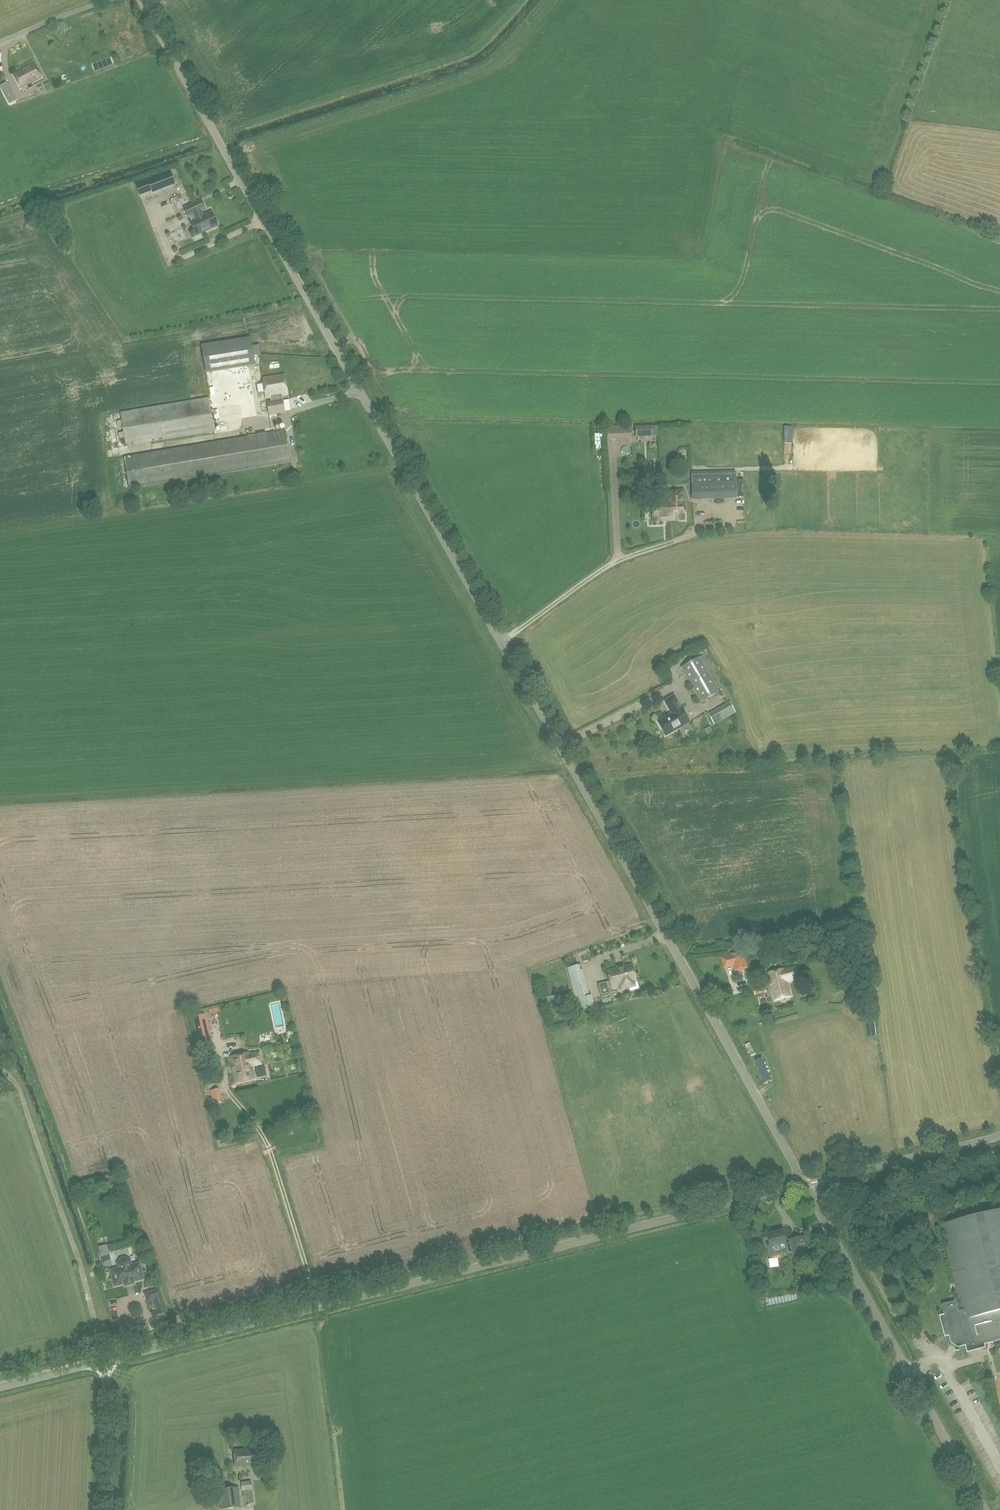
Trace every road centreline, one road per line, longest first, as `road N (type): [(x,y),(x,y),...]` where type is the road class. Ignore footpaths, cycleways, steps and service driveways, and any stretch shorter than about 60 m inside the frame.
road 1 (unclassified): [(805,1182),(140,0)]
road 2 (unclassified): [(105,1363),(805,1182)]
road 3 (unclassified): [(986,1509),(805,1182)]
road 4 (unclassified): [(805,1182),(999,1134)]
road 5 (unclassified): [(98,1509),(105,1363)]

